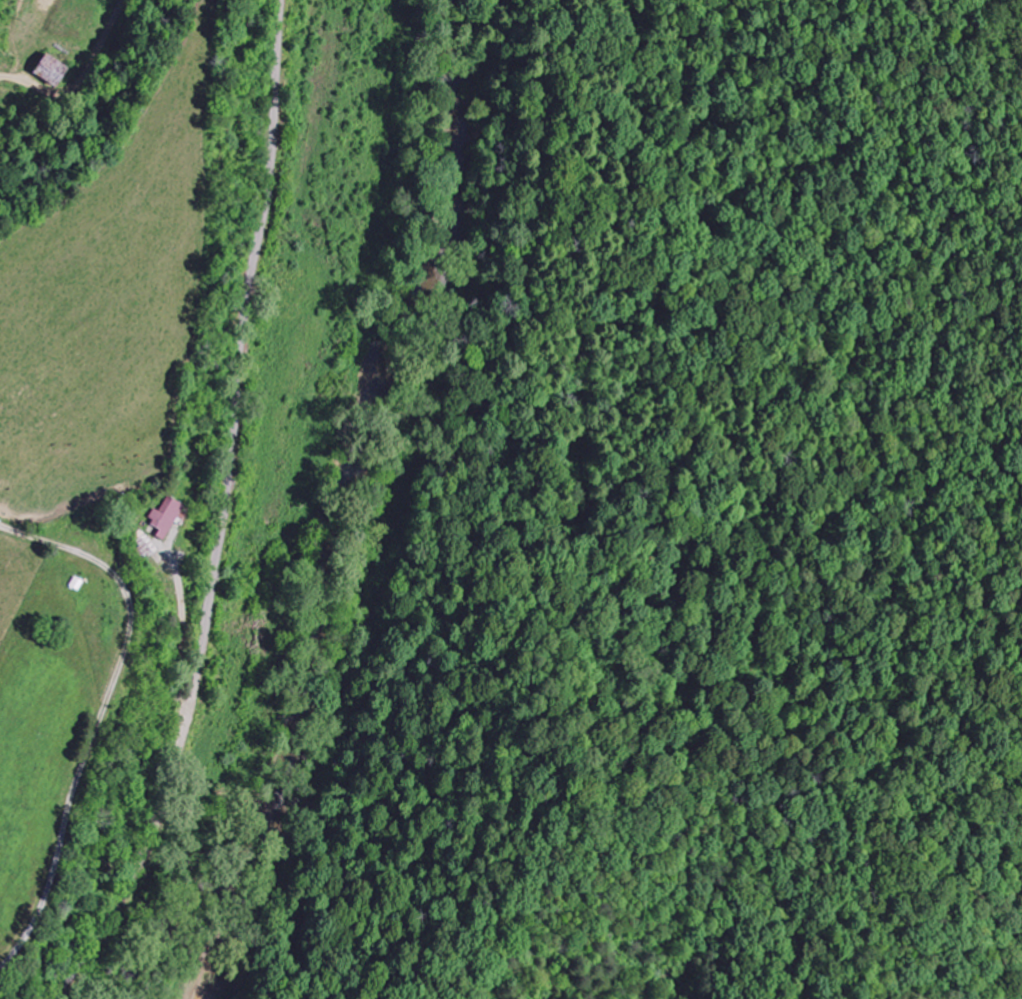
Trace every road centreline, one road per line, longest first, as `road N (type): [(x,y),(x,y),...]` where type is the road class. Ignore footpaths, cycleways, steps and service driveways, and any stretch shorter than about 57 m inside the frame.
road 1 (residential): [(52,998),(109,919),(145,848),(197,683),(242,335),(272,184),(281,0)]
road 2 (residential): [(208,998),(217,979),(205,890),(161,806)]

